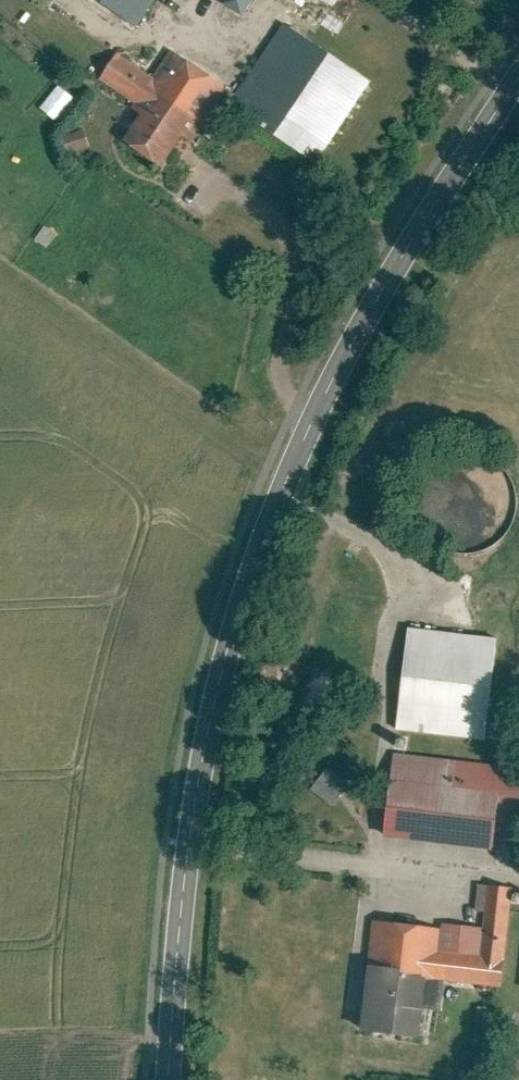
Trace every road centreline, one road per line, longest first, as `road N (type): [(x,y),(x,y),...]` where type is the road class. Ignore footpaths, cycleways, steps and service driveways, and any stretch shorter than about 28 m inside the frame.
road 1 (tertiary): [(518,78),(369,309),(294,467),(232,642),(192,810),(167,1079)]

